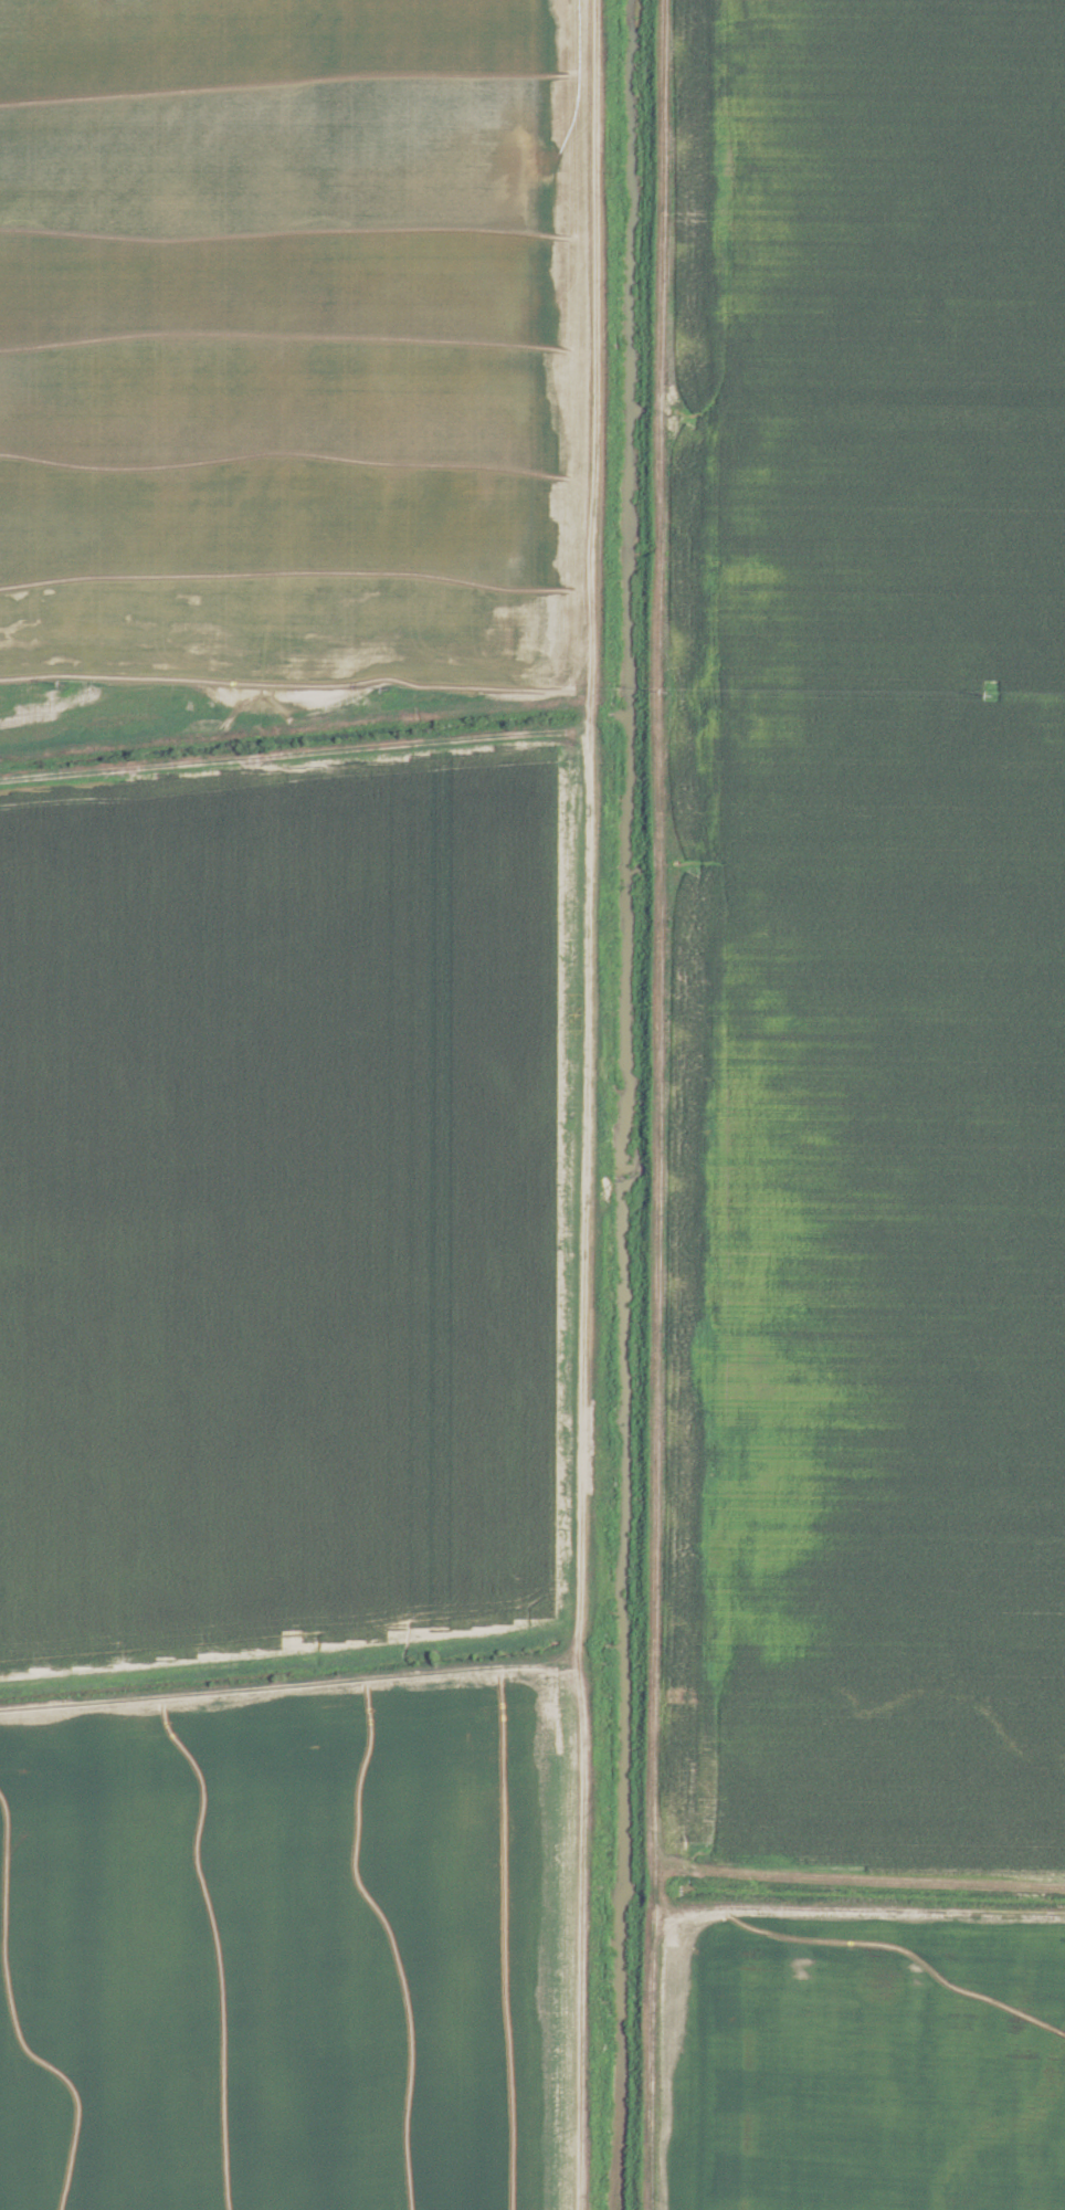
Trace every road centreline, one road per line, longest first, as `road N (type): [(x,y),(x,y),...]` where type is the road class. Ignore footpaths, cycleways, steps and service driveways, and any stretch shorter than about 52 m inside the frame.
road 1 (residential): [(0,1717),(542,1670),(578,1654),(588,1566),(602,0)]

